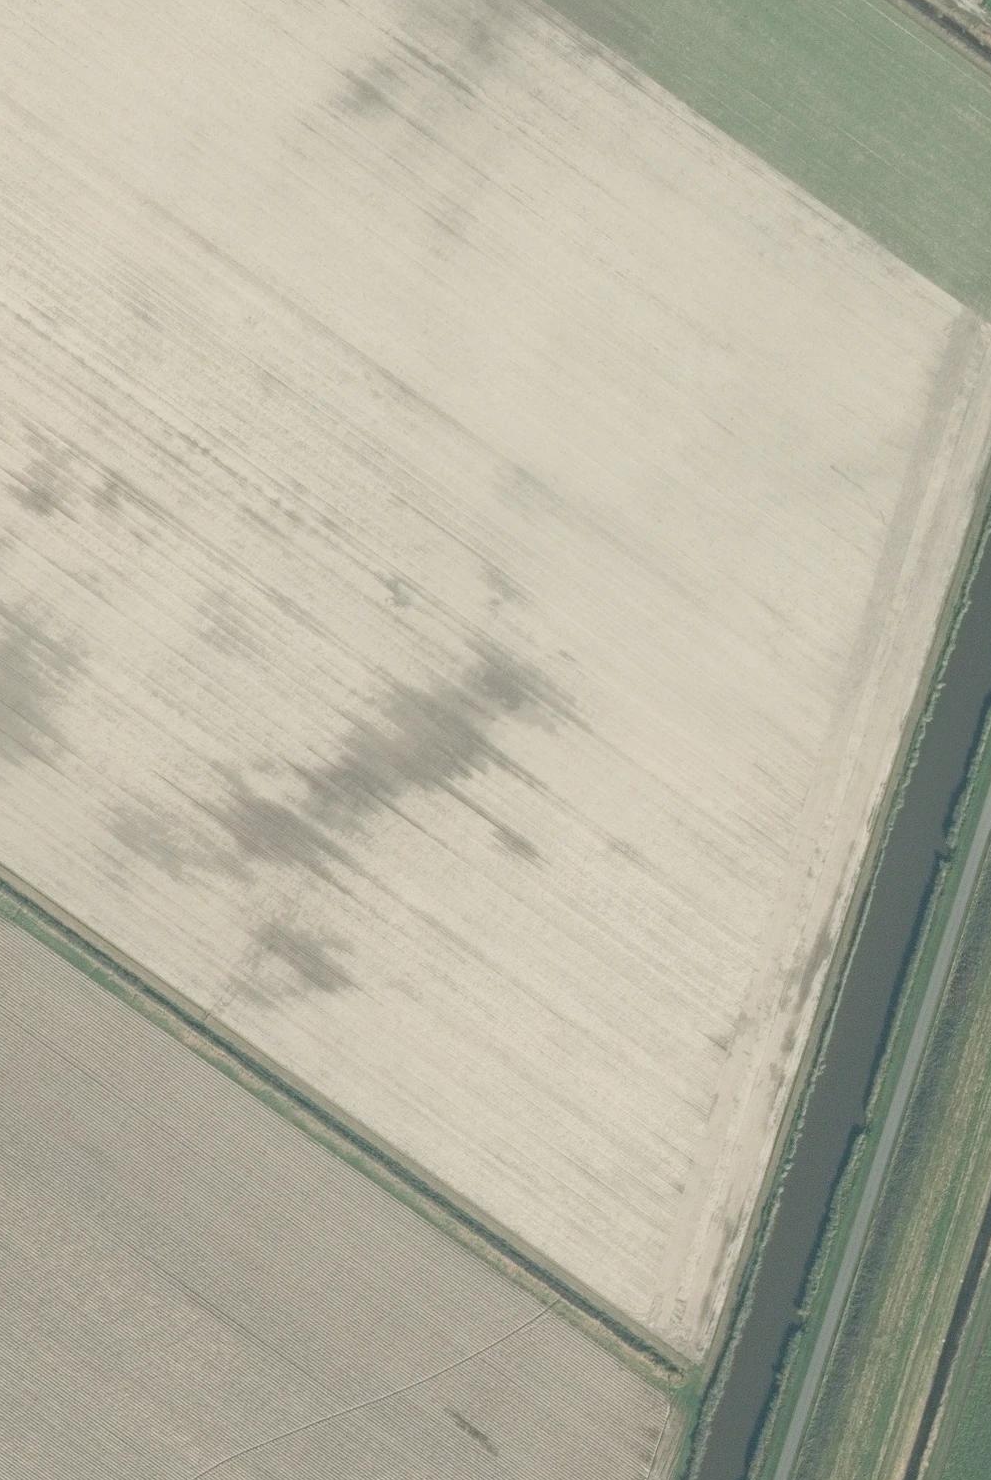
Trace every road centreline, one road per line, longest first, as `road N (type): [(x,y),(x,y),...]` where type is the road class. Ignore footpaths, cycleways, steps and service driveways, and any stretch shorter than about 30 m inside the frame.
road 1 (unclassified): [(781,1479),(990,805)]

